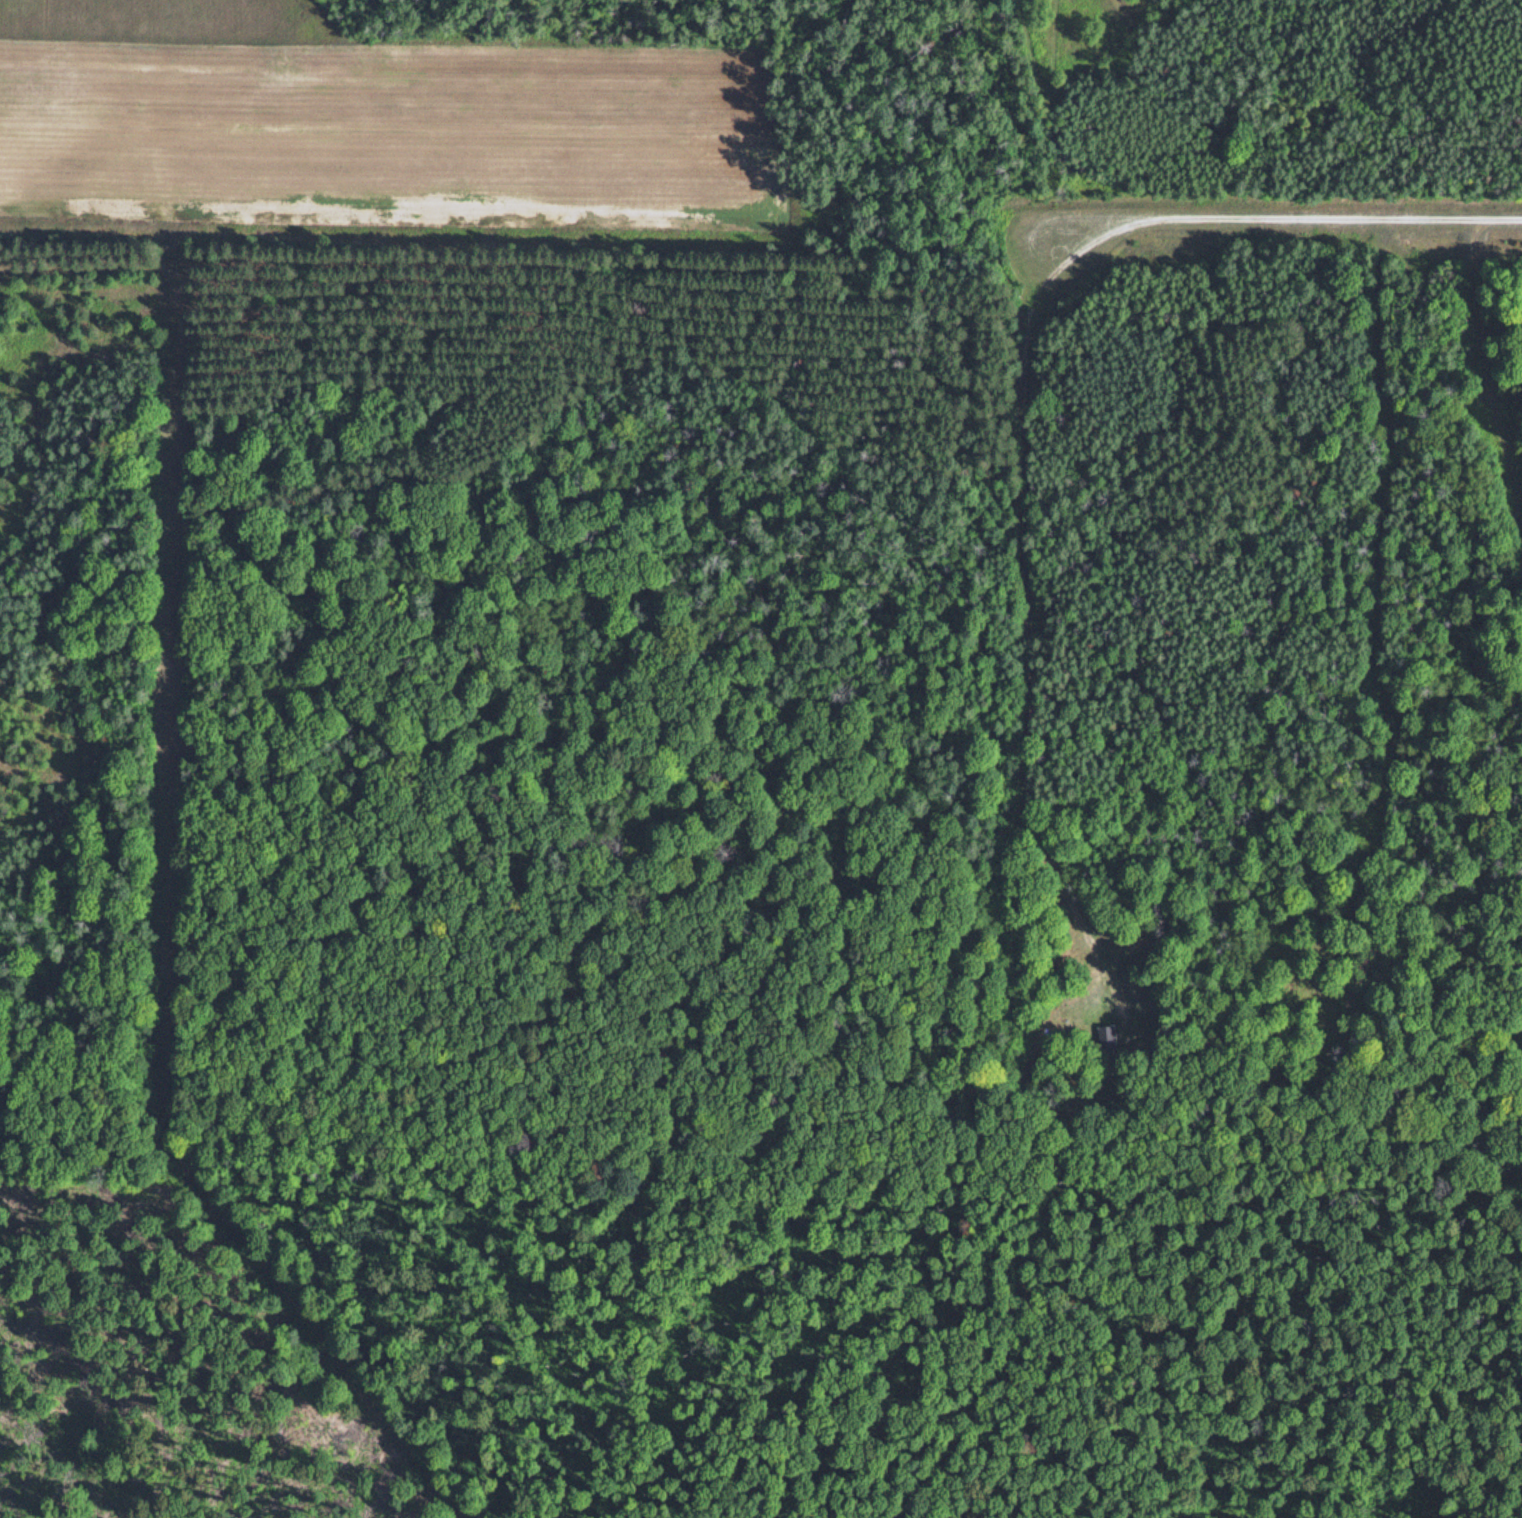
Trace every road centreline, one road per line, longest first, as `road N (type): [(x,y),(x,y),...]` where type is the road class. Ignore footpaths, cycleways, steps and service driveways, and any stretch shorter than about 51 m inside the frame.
road 1 (track): [(1521,219),(1160,220),(1096,242),(1040,291),(1018,406),(1024,778),(1041,849),(1094,944)]
road 2 (track): [(1265,1517),(1128,1514),(1089,1490),(1016,1395),(993,1340),(1000,1286),(1019,1252)]
road 3 (track): [(298,1296),(333,1356),(472,1517)]

